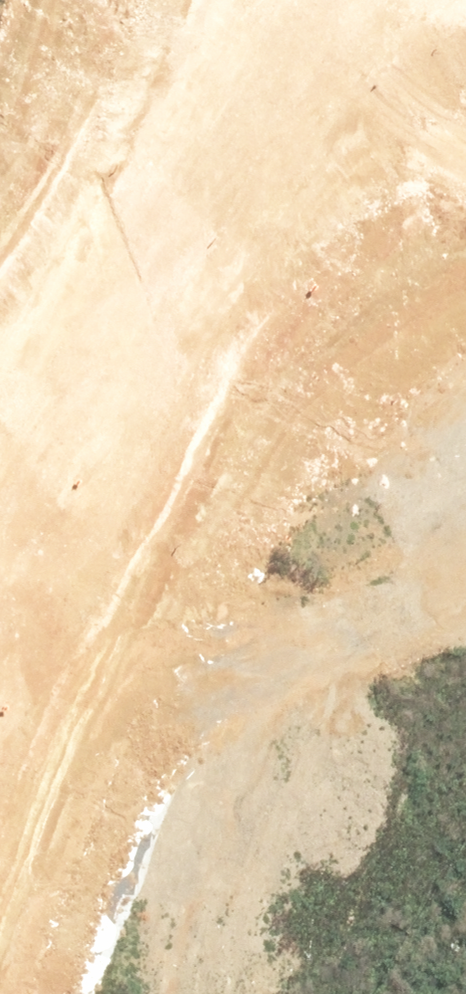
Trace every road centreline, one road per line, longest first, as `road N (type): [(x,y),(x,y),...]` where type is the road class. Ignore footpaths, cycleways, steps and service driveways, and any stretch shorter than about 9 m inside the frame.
road 1 (unknown): [(465,85),(132,755)]
road 2 (unknown): [(300,820),(308,683),(346,495),(465,238)]
road 3 (unknown): [(0,849),(23,812),(73,774),(132,755),(195,756),(253,779),(300,820),(329,870),(341,927),(334,985)]

